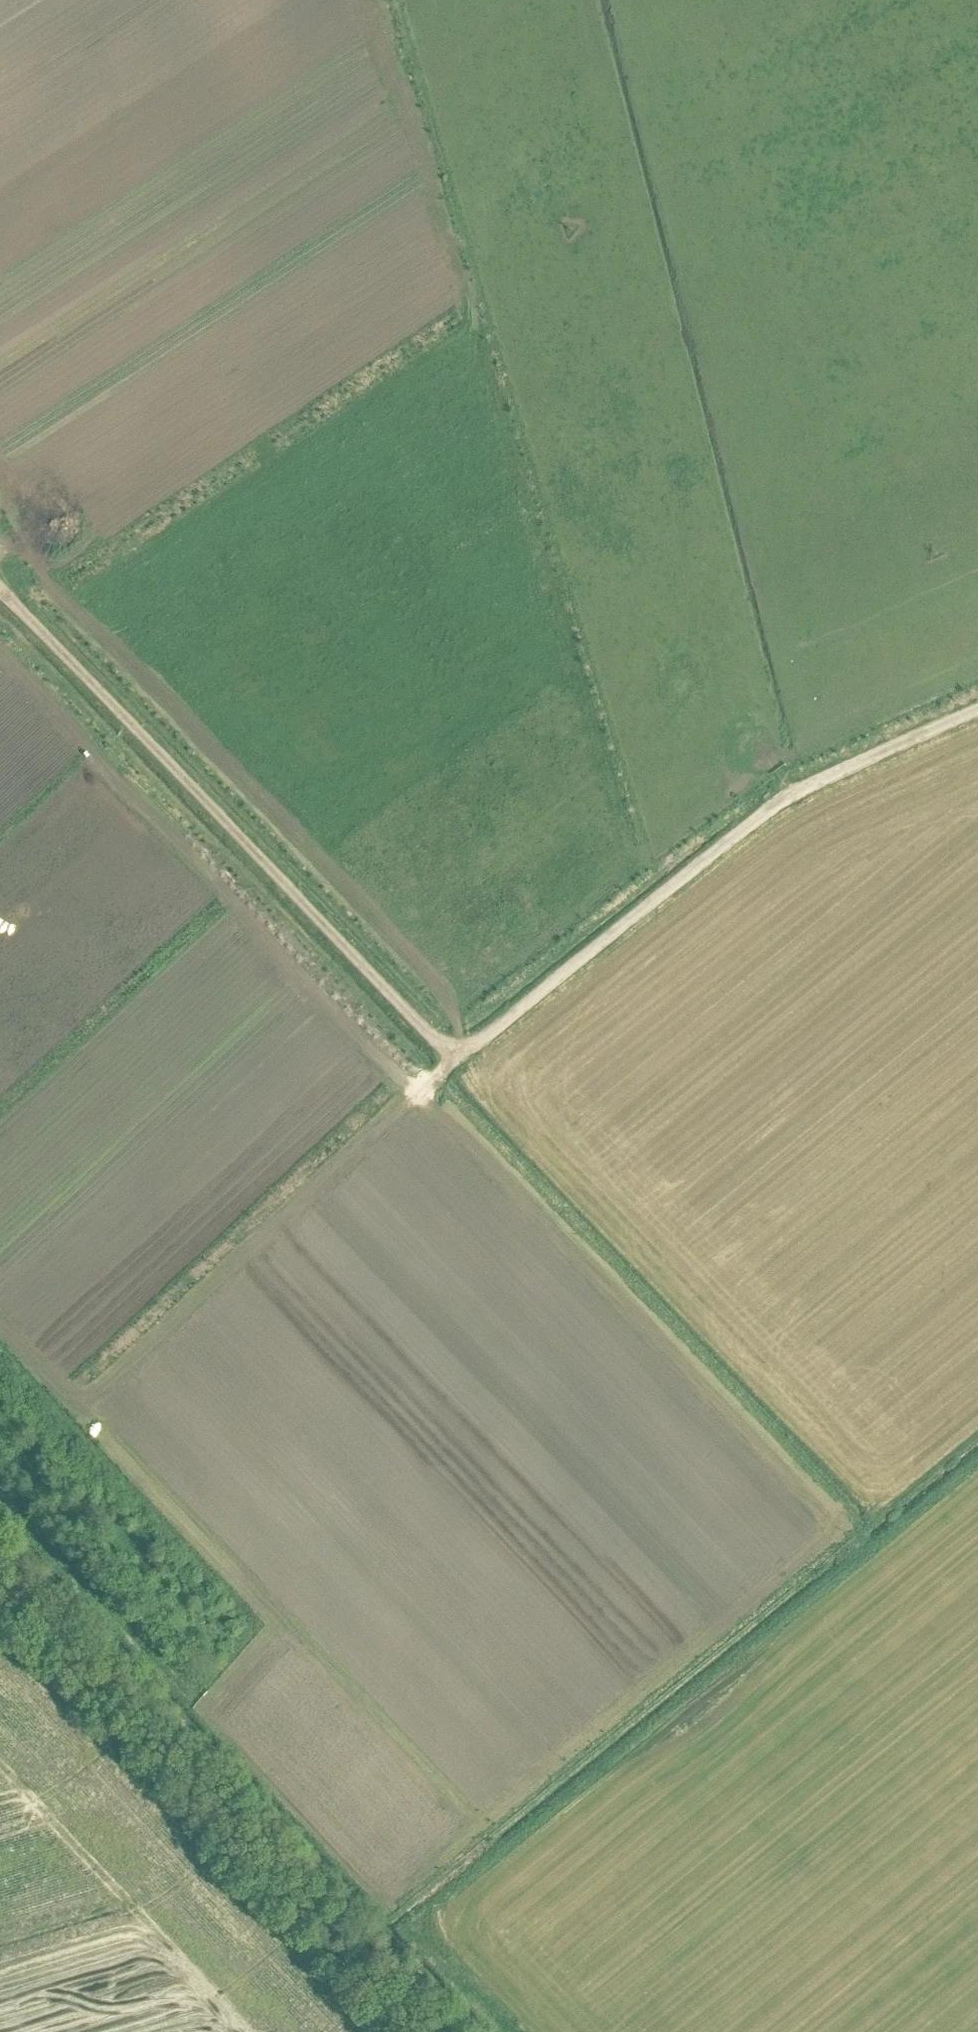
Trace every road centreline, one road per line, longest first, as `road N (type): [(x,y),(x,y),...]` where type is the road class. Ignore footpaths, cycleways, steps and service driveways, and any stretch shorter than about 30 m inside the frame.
road 1 (track): [(977,711),(770,810),(478,1045),(457,1050),(440,1044),(0,593)]

